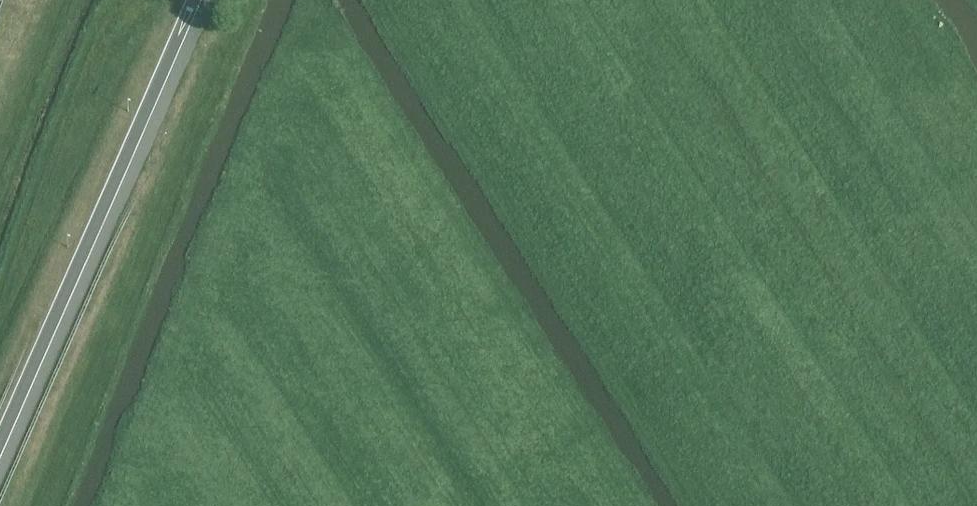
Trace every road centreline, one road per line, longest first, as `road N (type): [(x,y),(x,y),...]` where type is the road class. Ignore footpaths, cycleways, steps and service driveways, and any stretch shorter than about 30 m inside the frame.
road 1 (motorway): [(0,444),(194,0)]

